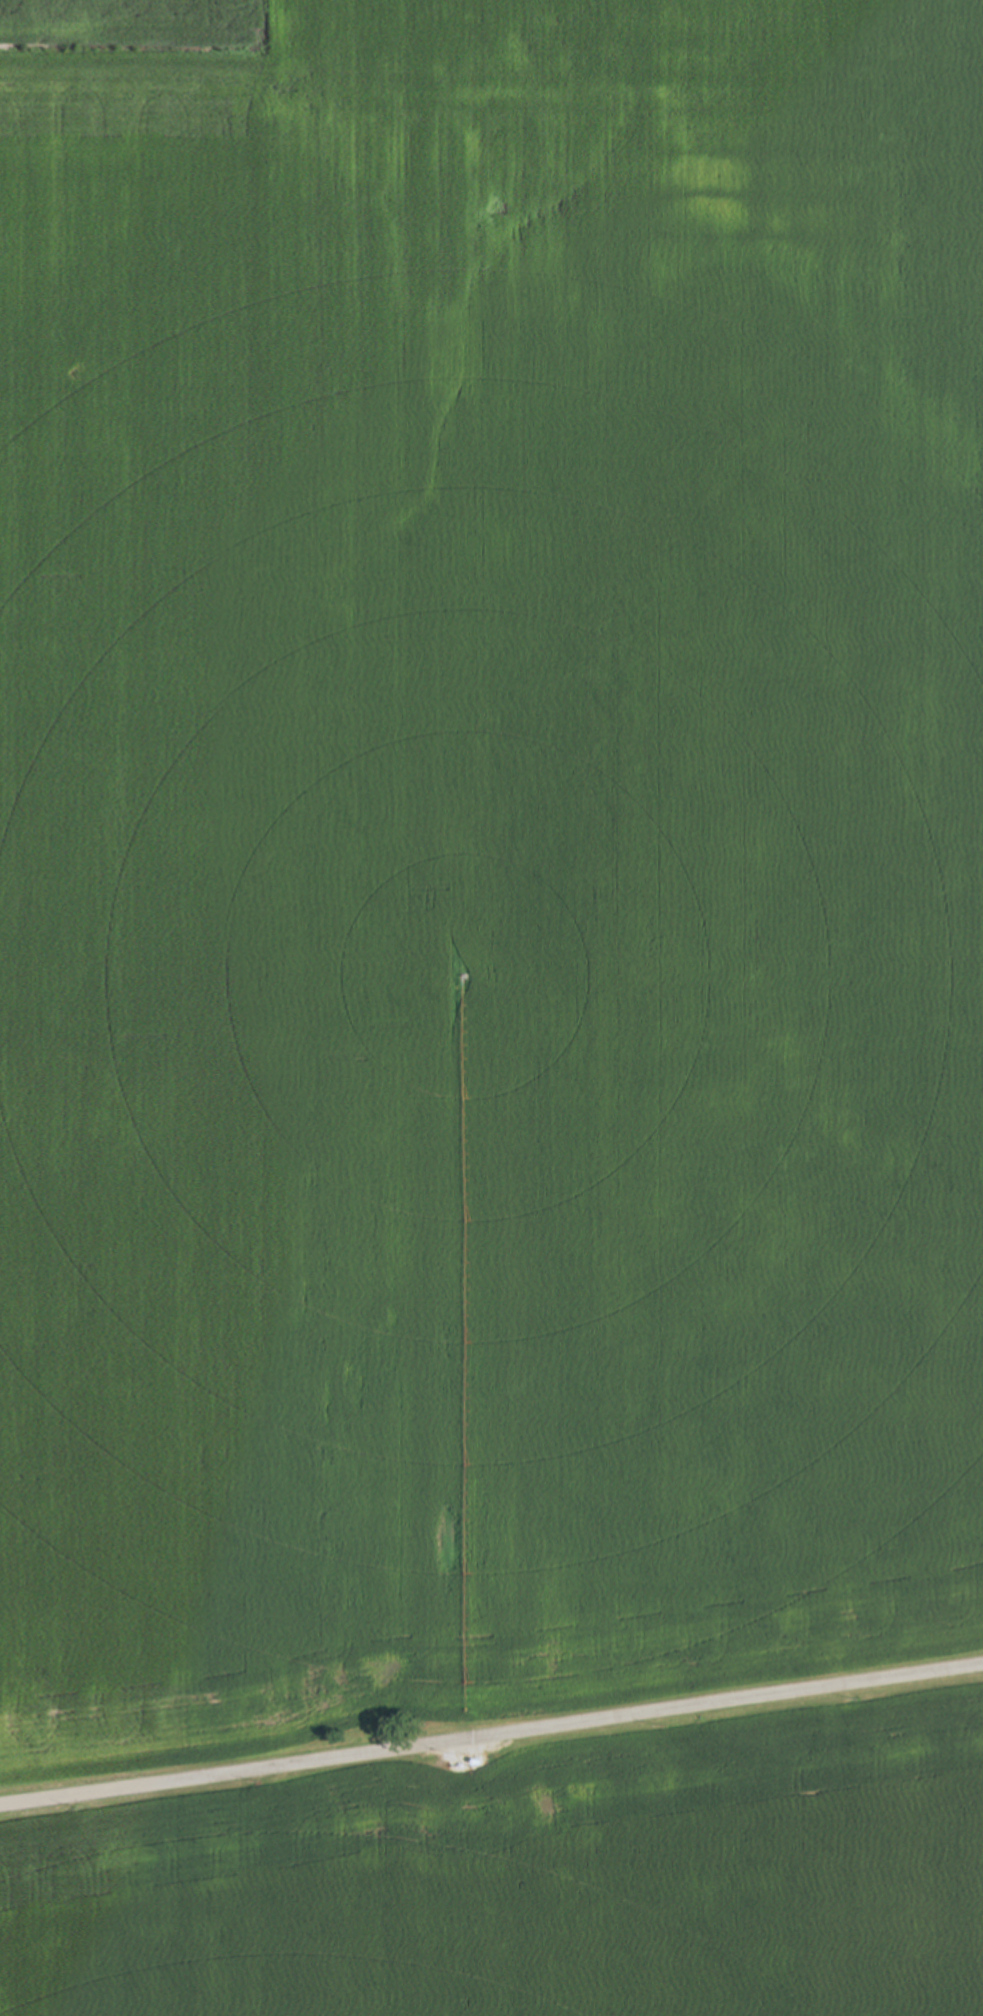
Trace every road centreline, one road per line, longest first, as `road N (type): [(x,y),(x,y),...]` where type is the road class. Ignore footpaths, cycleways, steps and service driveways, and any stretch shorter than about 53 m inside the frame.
road 1 (residential): [(0,1812),(982,1677)]

